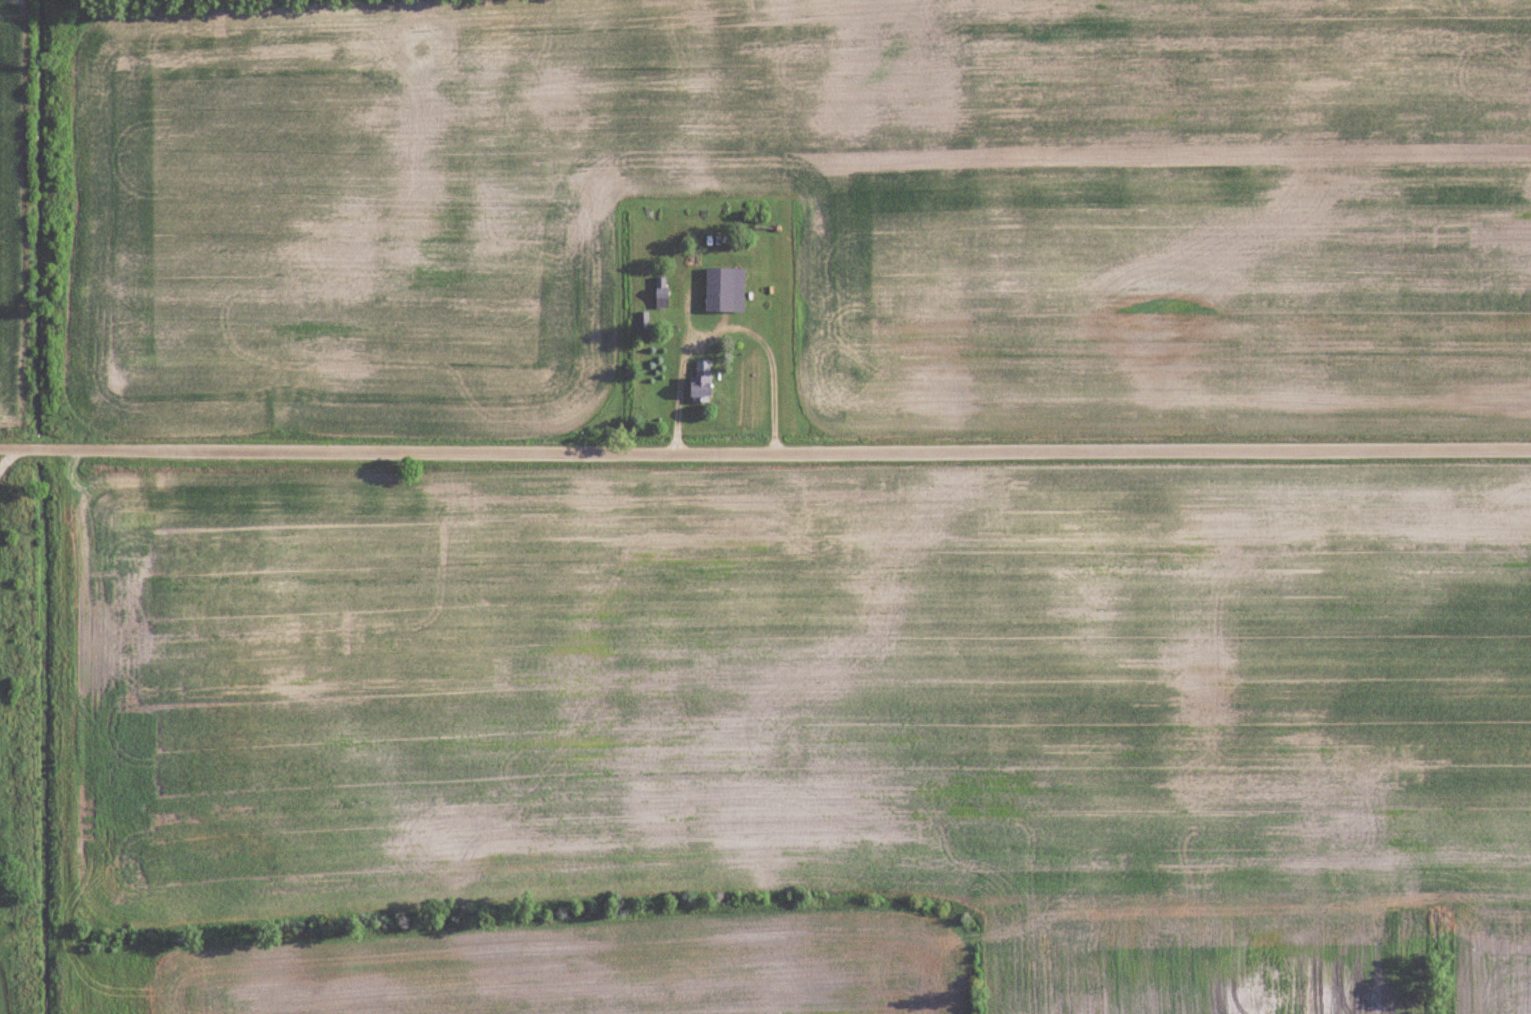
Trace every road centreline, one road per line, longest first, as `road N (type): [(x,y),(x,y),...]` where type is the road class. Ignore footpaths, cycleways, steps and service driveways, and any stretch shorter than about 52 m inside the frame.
road 1 (residential): [(1530,451),(0,445)]

